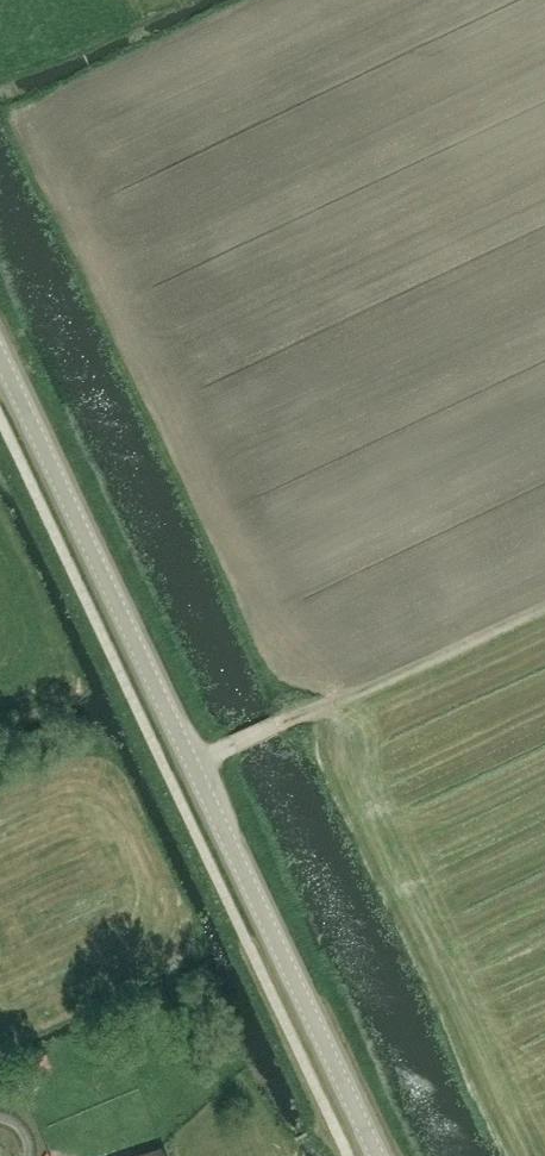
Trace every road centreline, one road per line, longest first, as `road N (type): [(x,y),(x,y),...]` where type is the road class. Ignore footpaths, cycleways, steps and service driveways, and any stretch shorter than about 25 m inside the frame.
road 1 (tertiary): [(383,1155),(0,343)]

